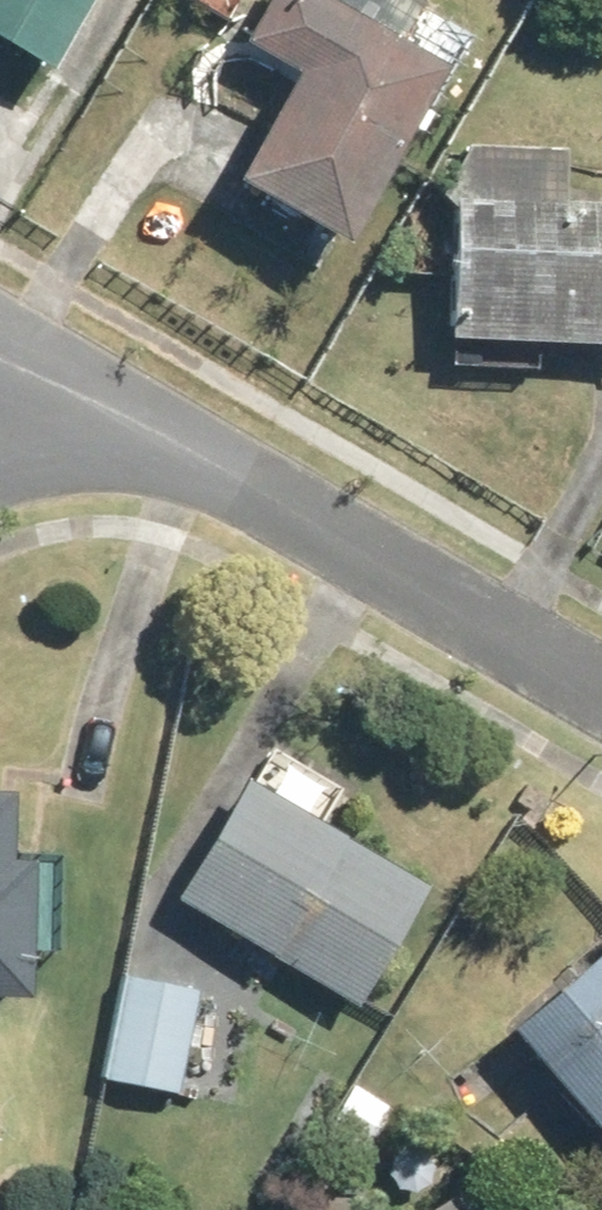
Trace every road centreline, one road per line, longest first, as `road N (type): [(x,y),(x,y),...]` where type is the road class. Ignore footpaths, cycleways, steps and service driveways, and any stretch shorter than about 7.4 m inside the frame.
road 1 (residential): [(132,415),(601,687)]
road 2 (residential): [(0,334),(132,415)]
road 3 (residential): [(132,415),(0,470)]

